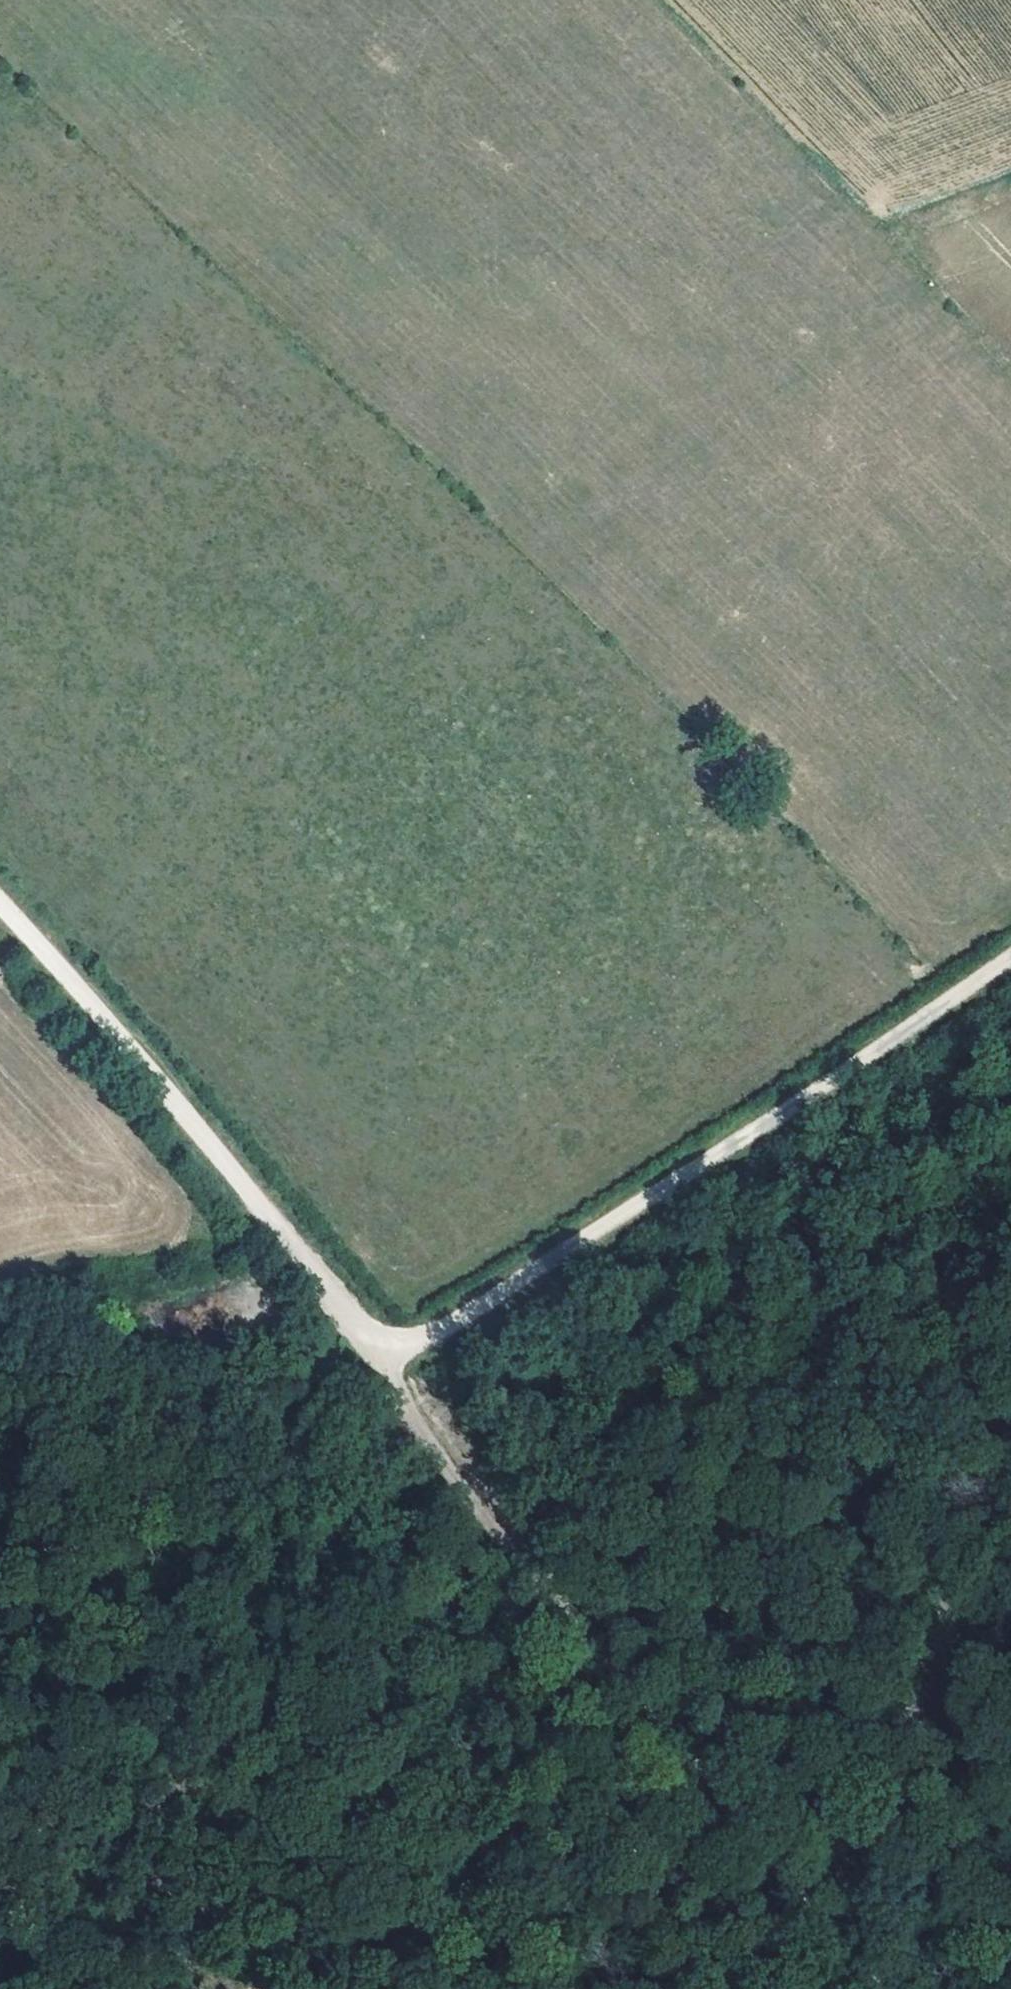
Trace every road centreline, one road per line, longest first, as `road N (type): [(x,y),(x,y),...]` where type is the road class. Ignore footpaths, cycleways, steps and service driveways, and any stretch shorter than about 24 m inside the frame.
road 1 (track): [(0,916),(152,1060),(274,1222),(384,1349),(571,1245),(1010,956)]
road 2 (track): [(857,1988),(560,1604)]

